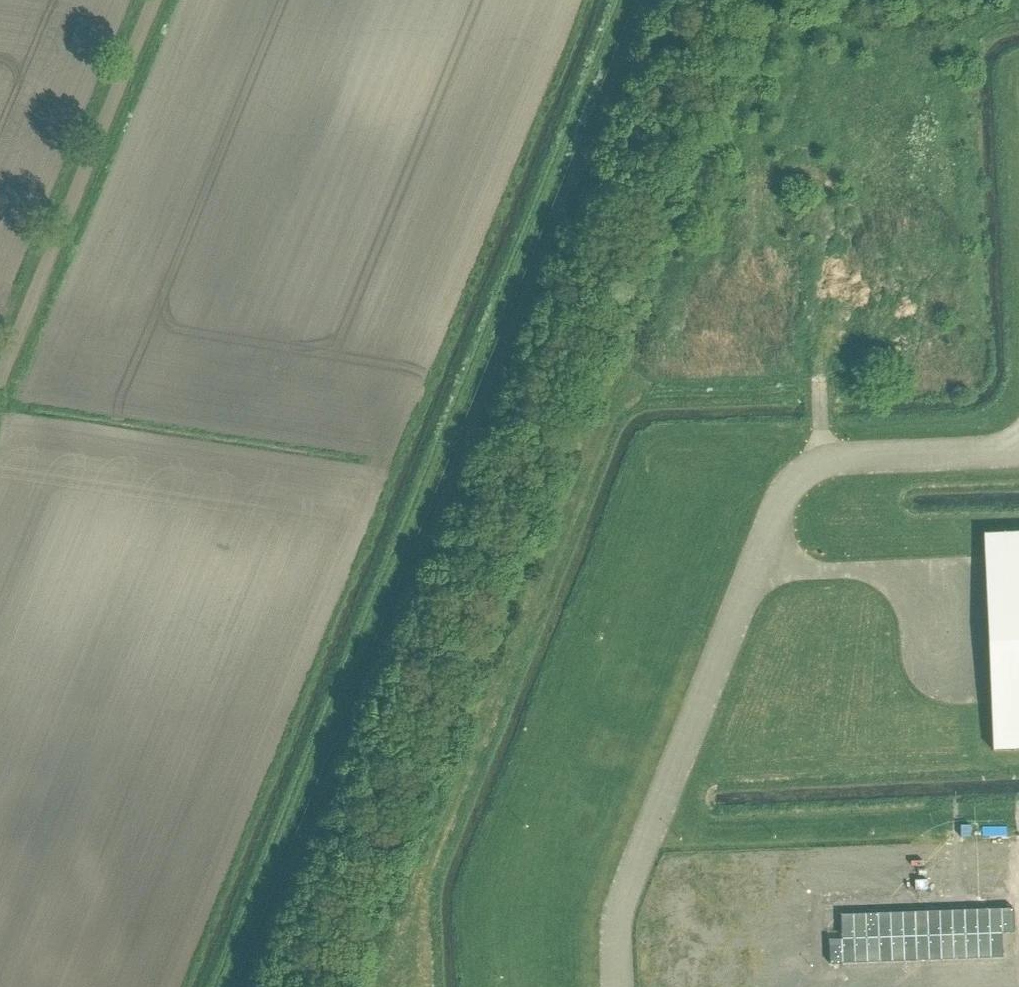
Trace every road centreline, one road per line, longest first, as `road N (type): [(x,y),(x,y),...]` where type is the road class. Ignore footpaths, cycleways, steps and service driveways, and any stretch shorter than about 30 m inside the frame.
road 1 (unclassified): [(0,371),(150,0)]

